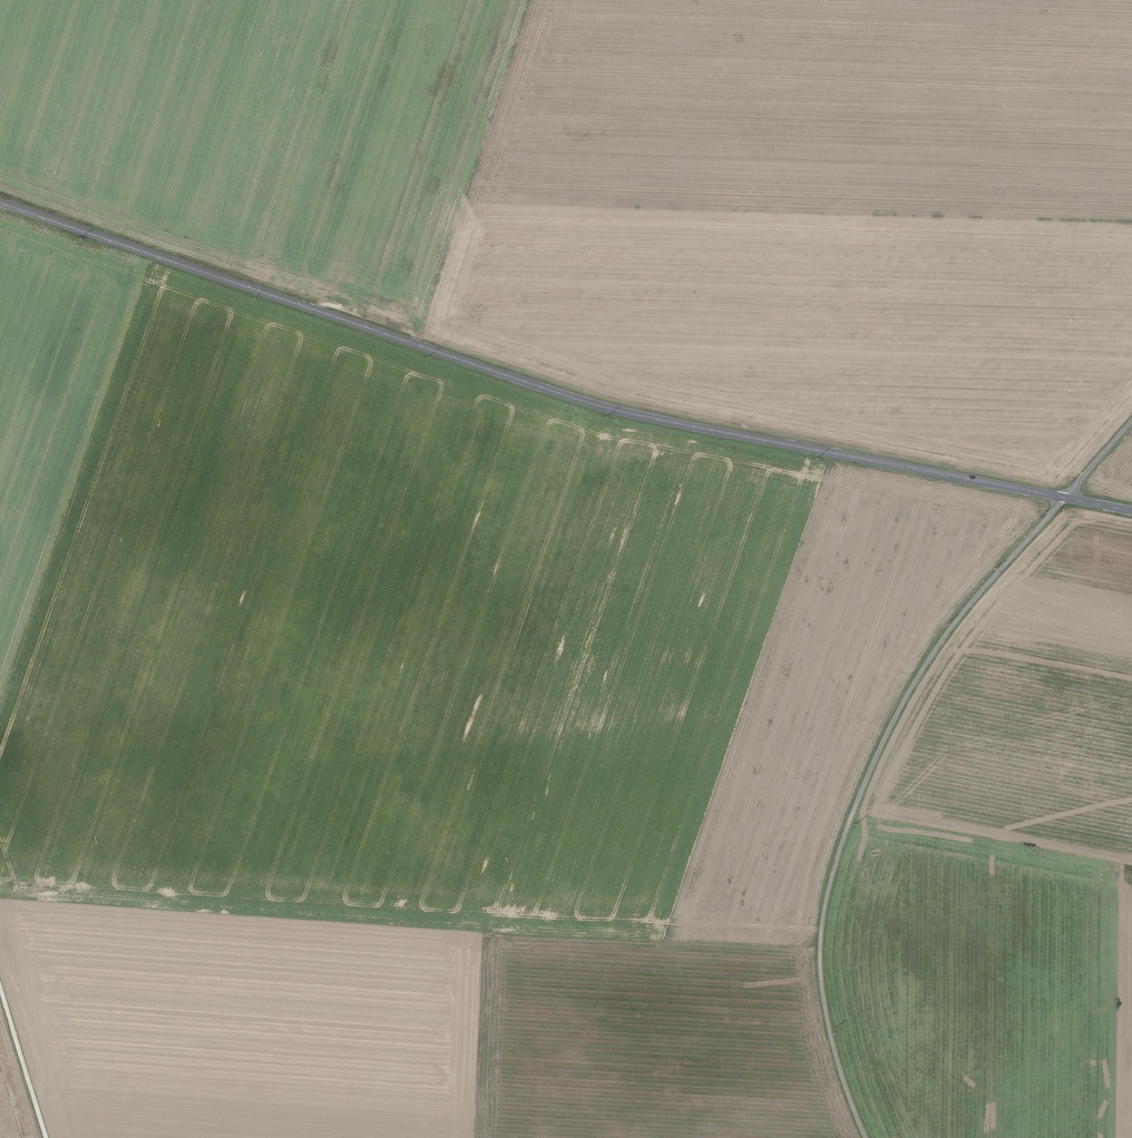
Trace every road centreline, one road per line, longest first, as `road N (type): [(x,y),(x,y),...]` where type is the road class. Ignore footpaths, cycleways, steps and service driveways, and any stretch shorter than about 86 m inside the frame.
road 1 (primary): [(0,204),(603,408),(1063,498)]
road 2 (unclassified): [(867,1137),(834,1049),(820,969),(842,844),(924,668),(1063,498)]
road 3 (track): [(46,1137),(0,989)]

